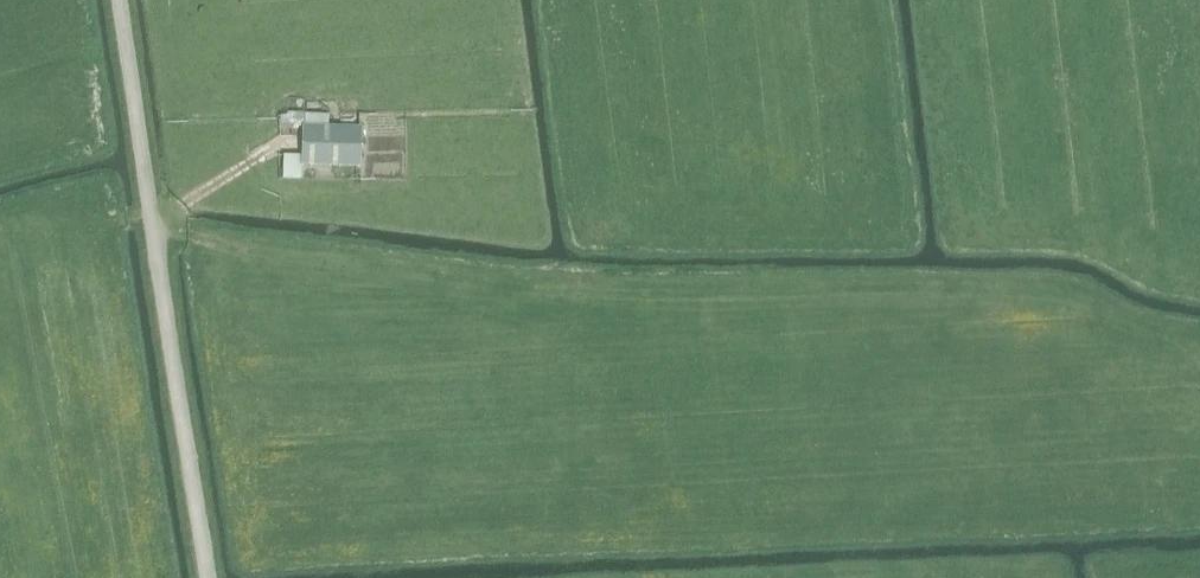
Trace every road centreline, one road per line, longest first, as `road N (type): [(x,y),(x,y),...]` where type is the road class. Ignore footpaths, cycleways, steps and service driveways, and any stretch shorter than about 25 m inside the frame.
road 1 (unclassified): [(207,577),(120,0)]

